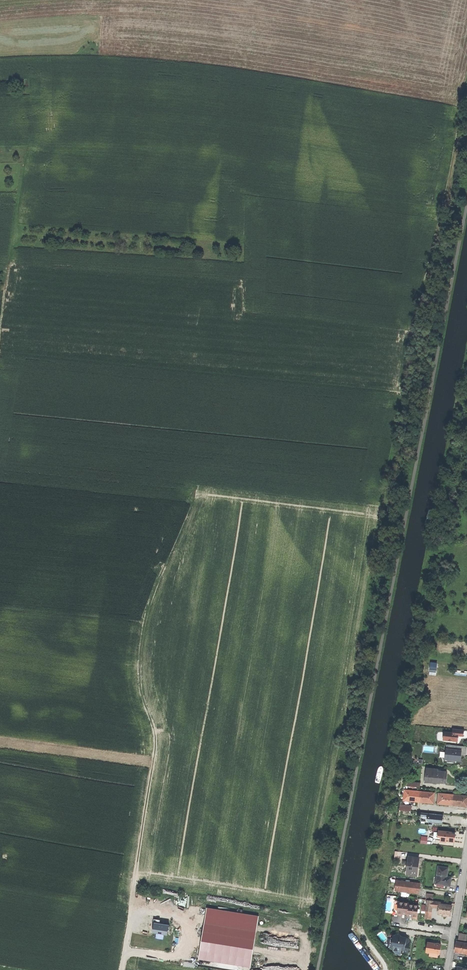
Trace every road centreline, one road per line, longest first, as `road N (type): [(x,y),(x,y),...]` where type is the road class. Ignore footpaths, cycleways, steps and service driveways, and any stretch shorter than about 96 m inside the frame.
road 1 (track): [(466,95),(359,619),(306,969)]
road 2 (track): [(125,969),(155,749),(143,691)]
road 3 (track): [(198,488),(147,616),(143,691)]
road 4 (track): [(0,330),(21,191)]

